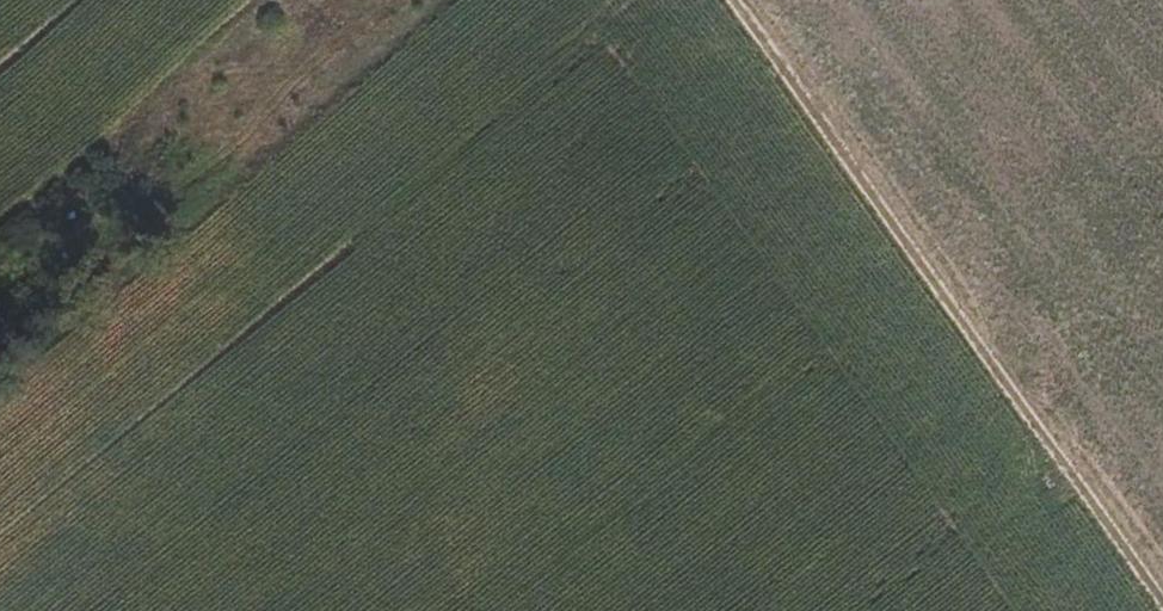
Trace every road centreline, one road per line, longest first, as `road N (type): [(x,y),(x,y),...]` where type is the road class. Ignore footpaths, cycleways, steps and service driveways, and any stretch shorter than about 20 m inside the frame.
road 1 (track): [(722,0),(1162,602)]

